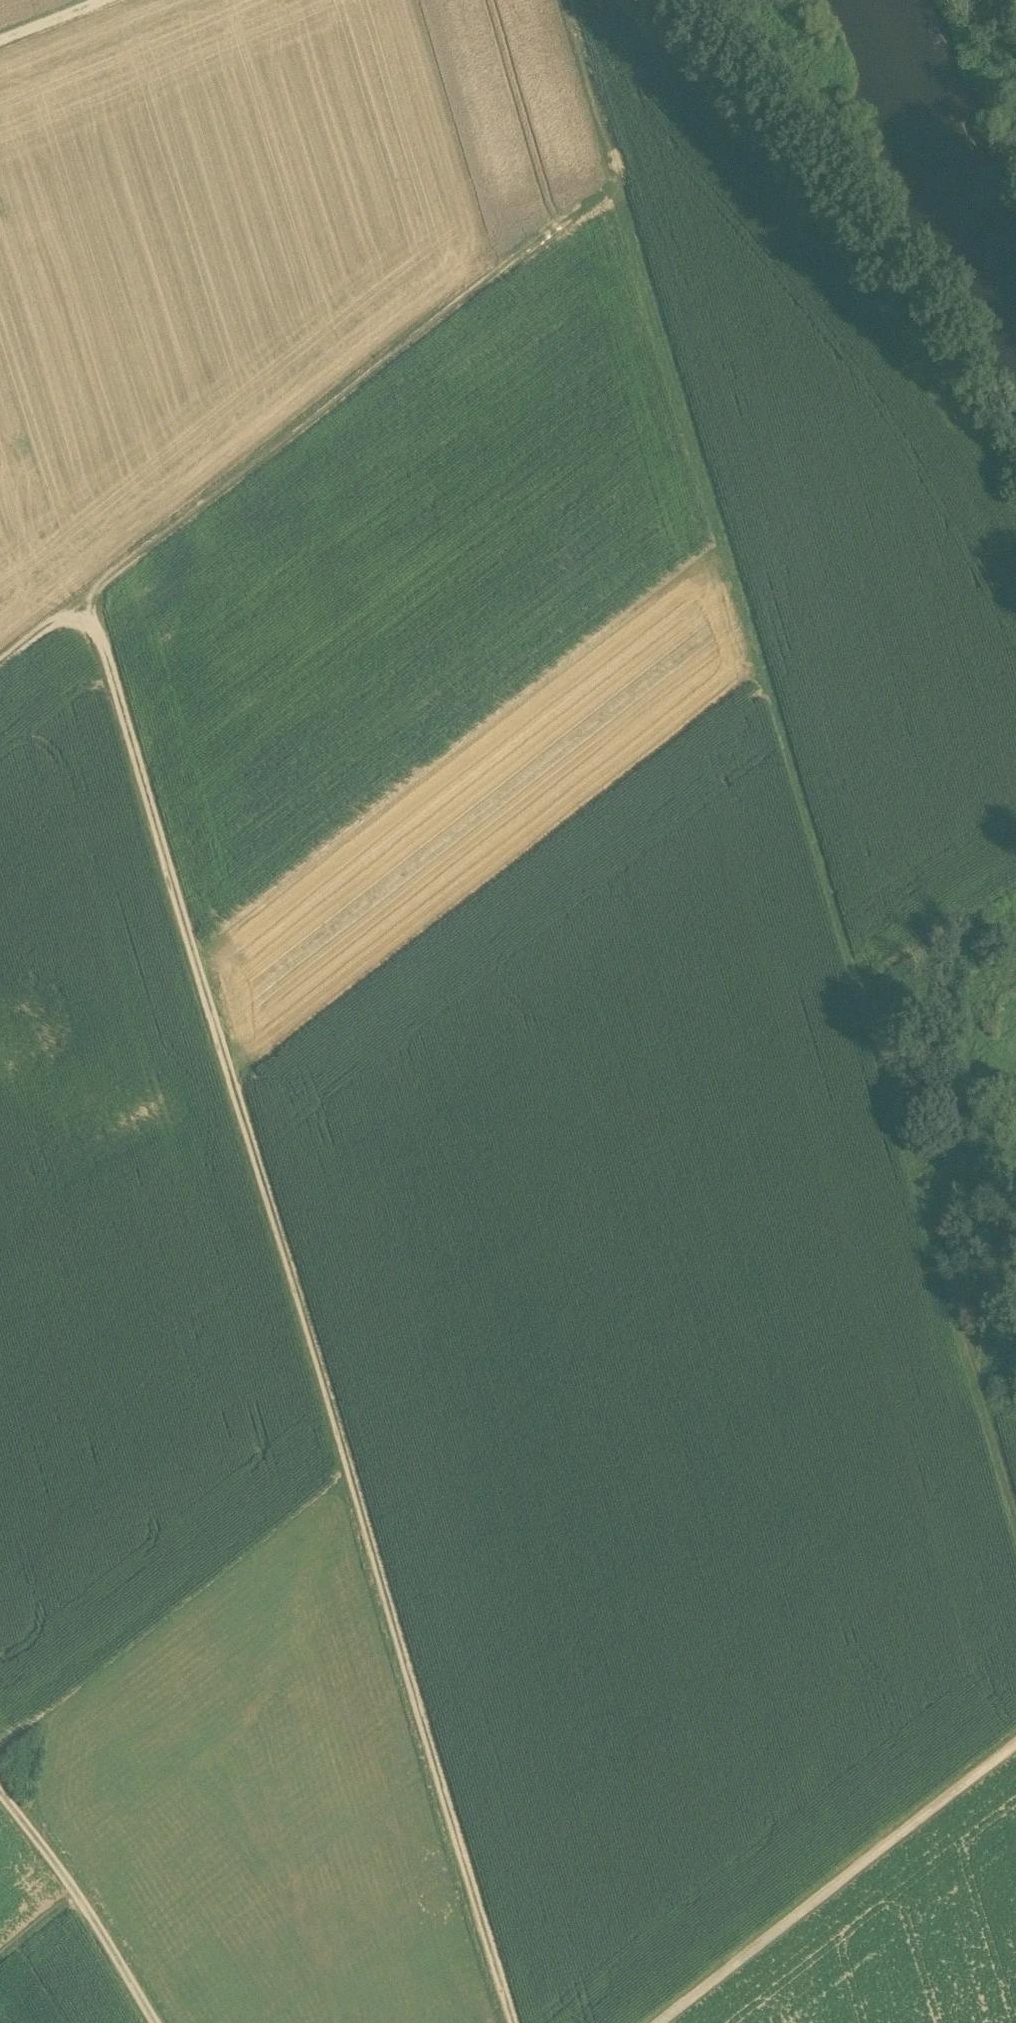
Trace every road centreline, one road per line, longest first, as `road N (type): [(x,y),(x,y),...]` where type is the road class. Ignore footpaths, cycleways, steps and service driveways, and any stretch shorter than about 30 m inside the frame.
road 1 (track): [(90,614),(523,2022)]
road 2 (track): [(1015,1539),(620,181)]
road 3 (track): [(0,685),(620,181),(567,0)]
road 4 (track): [(664,0),(953,343),(1015,466)]
road 5 (track): [(665,2022),(806,1893),(1015,1731)]
road 6 (track): [(155,2022),(85,1906),(0,1793)]
road 7 (track): [(118,0),(0,51)]

